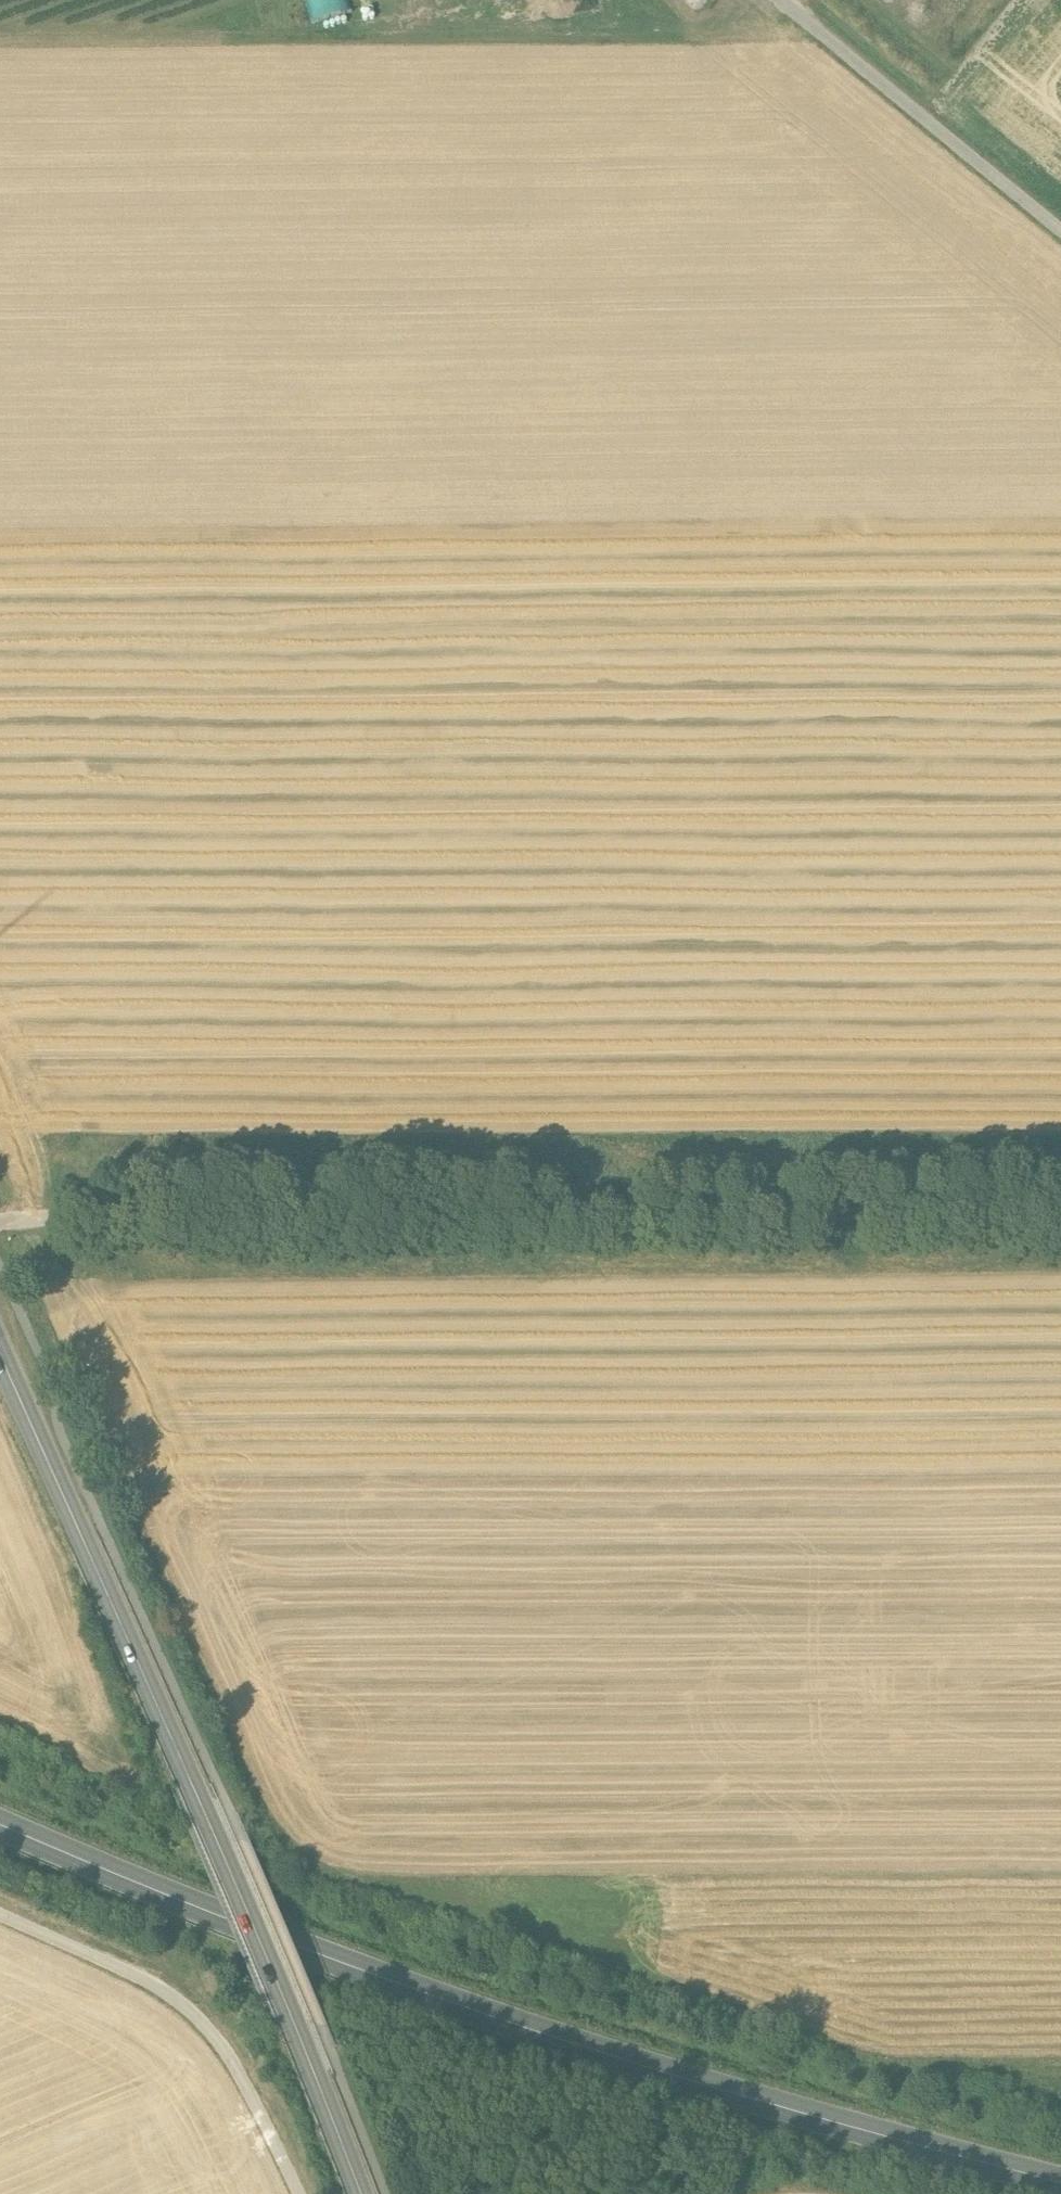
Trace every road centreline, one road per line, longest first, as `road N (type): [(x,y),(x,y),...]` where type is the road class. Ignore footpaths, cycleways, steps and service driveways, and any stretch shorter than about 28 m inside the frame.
road 1 (primary): [(0,1819),(463,2001),(703,2080),(1060,2178)]
road 2 (track): [(0,1225),(199,1216),(1060,1212)]
road 3 (secondary): [(0,1354),(195,1792),(361,2193)]
road 4 (track): [(0,1915),(159,1987),(187,2009),(215,2039),(298,2193)]
road 5 (track): [(780,0),(1060,234)]

